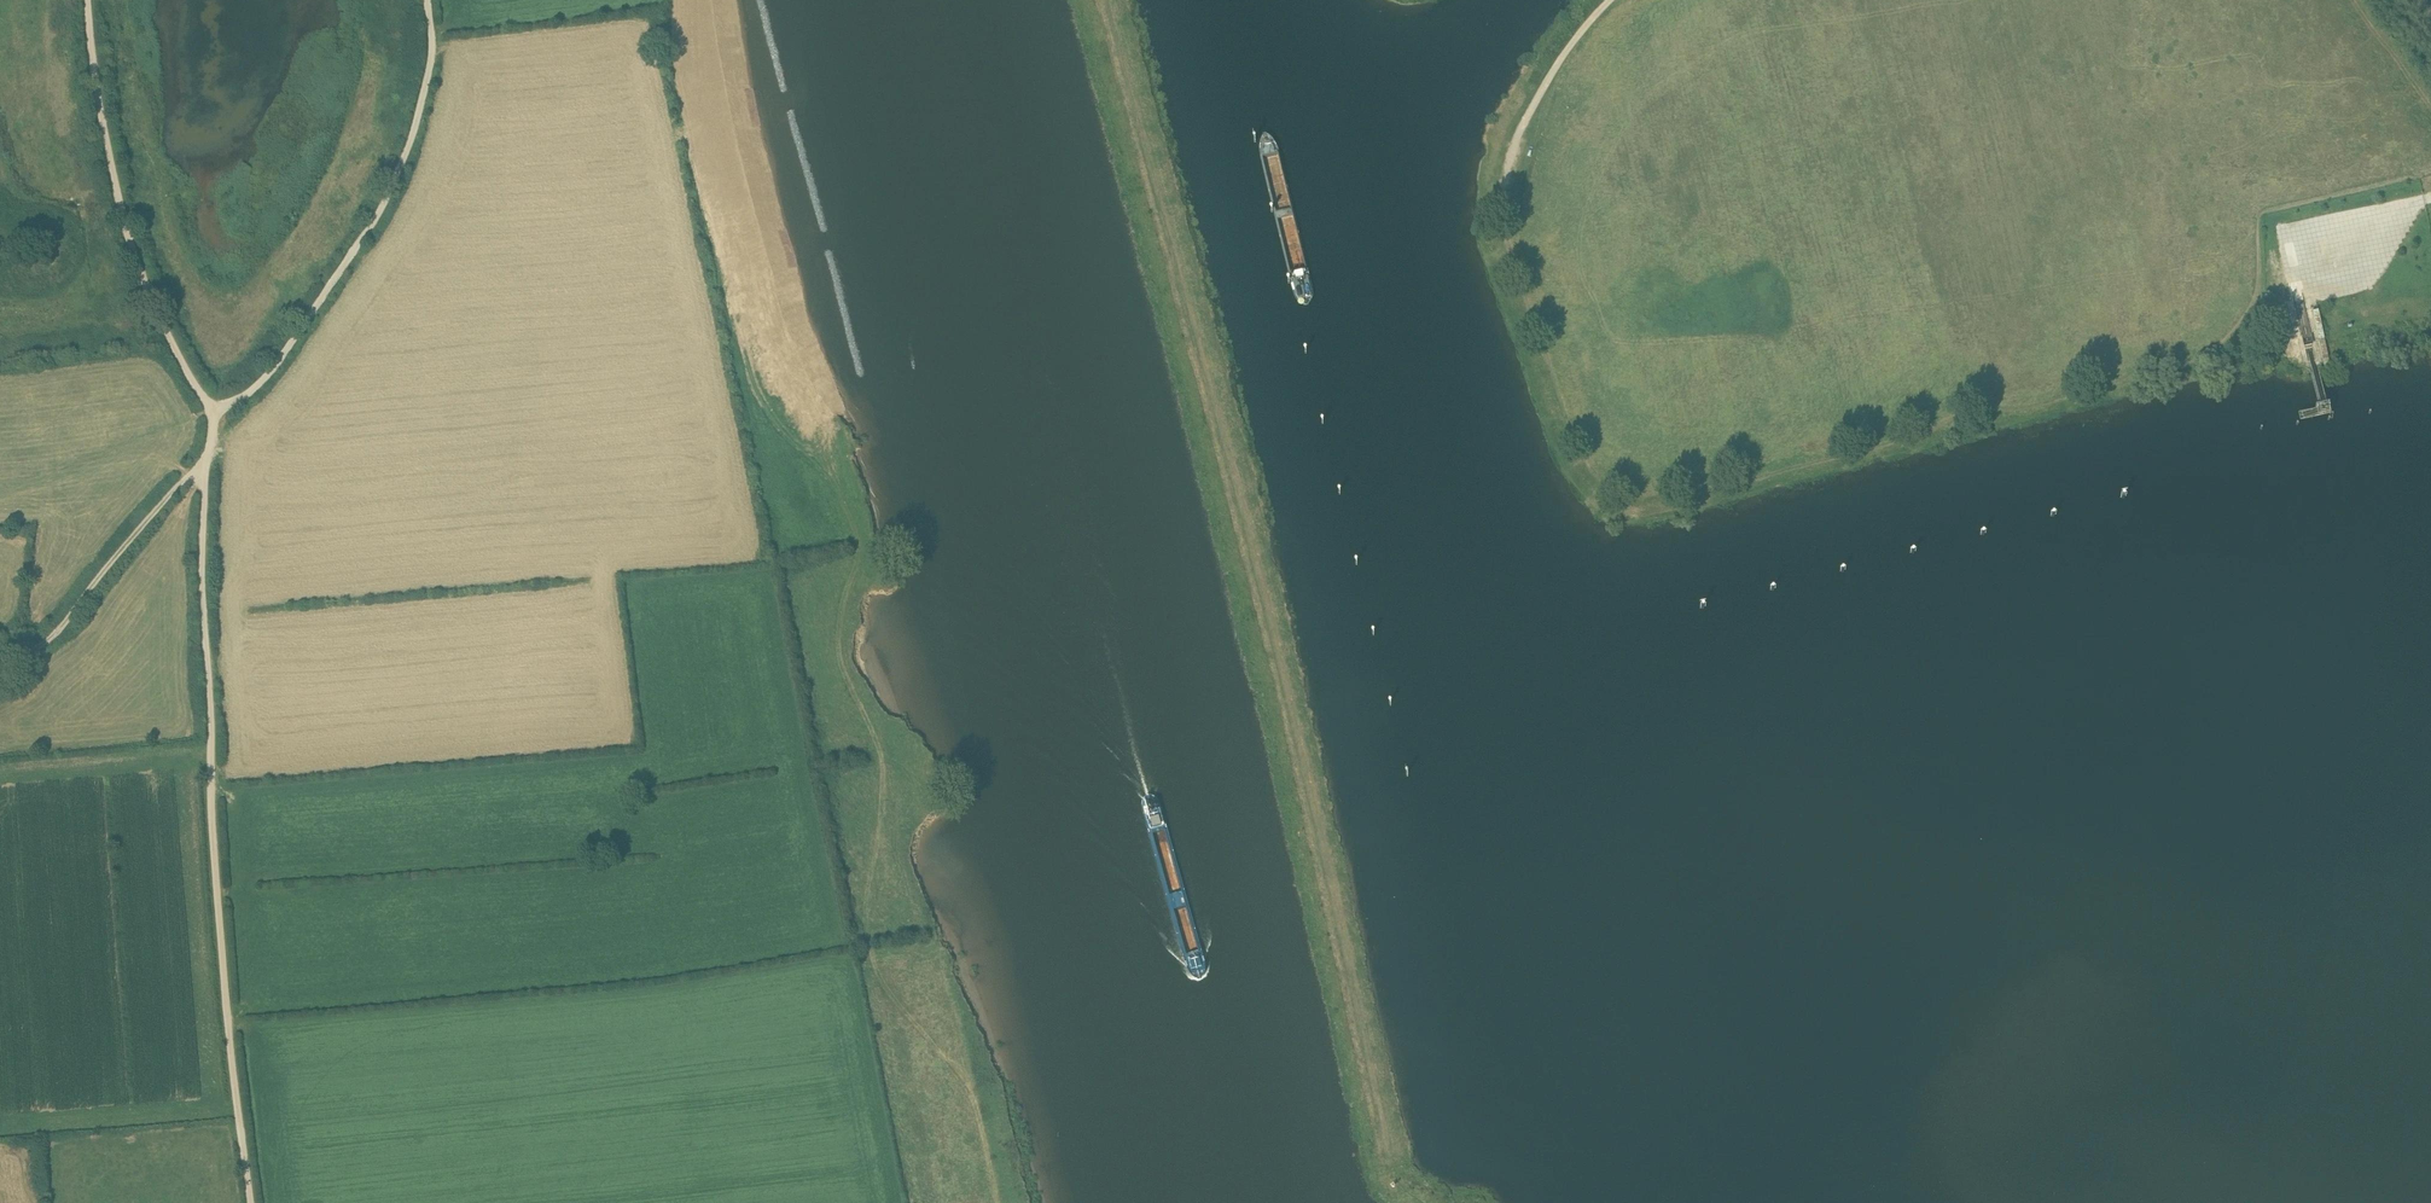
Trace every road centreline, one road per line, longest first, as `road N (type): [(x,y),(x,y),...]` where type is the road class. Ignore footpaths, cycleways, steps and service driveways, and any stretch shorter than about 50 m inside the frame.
road 1 (track): [(203,467),(213,809),(250,1202)]
road 2 (track): [(428,0),(426,82),(414,136),(381,209),(265,378),(216,412)]
road 3 (track): [(216,412),(166,334),(133,249),(105,140),(87,0)]
road 4 (track): [(0,672),(61,629),(95,580),(203,467),(216,412)]
road 5 (track): [(1610,0),(1540,89),(1509,168)]

